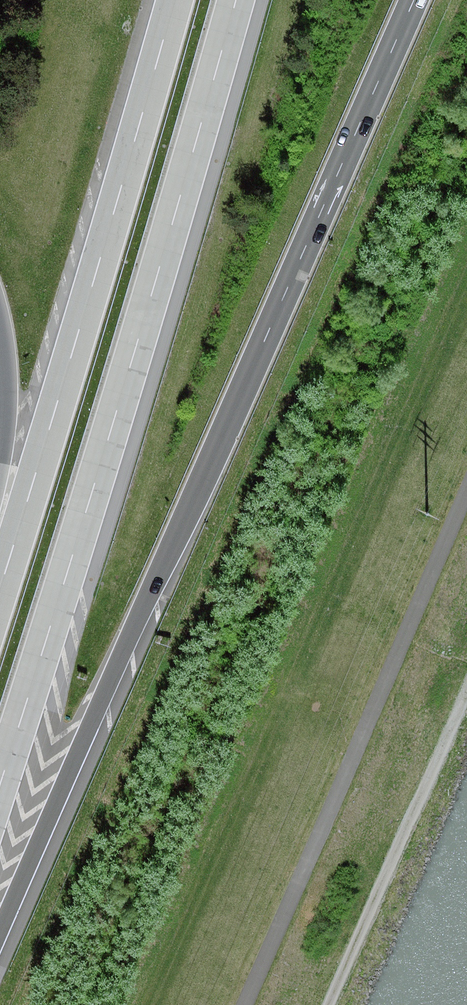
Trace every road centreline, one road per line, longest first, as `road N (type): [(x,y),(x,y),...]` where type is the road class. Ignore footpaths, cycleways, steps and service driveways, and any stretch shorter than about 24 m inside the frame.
road 1 (motorway): [(0,942),(410,0)]
road 2 (motorway): [(0,787),(236,0)]
road 3 (motorway): [(174,0),(0,590)]
road 4 (track): [(466,483),(243,1004)]
road 5 (track): [(466,688),(328,1004)]

